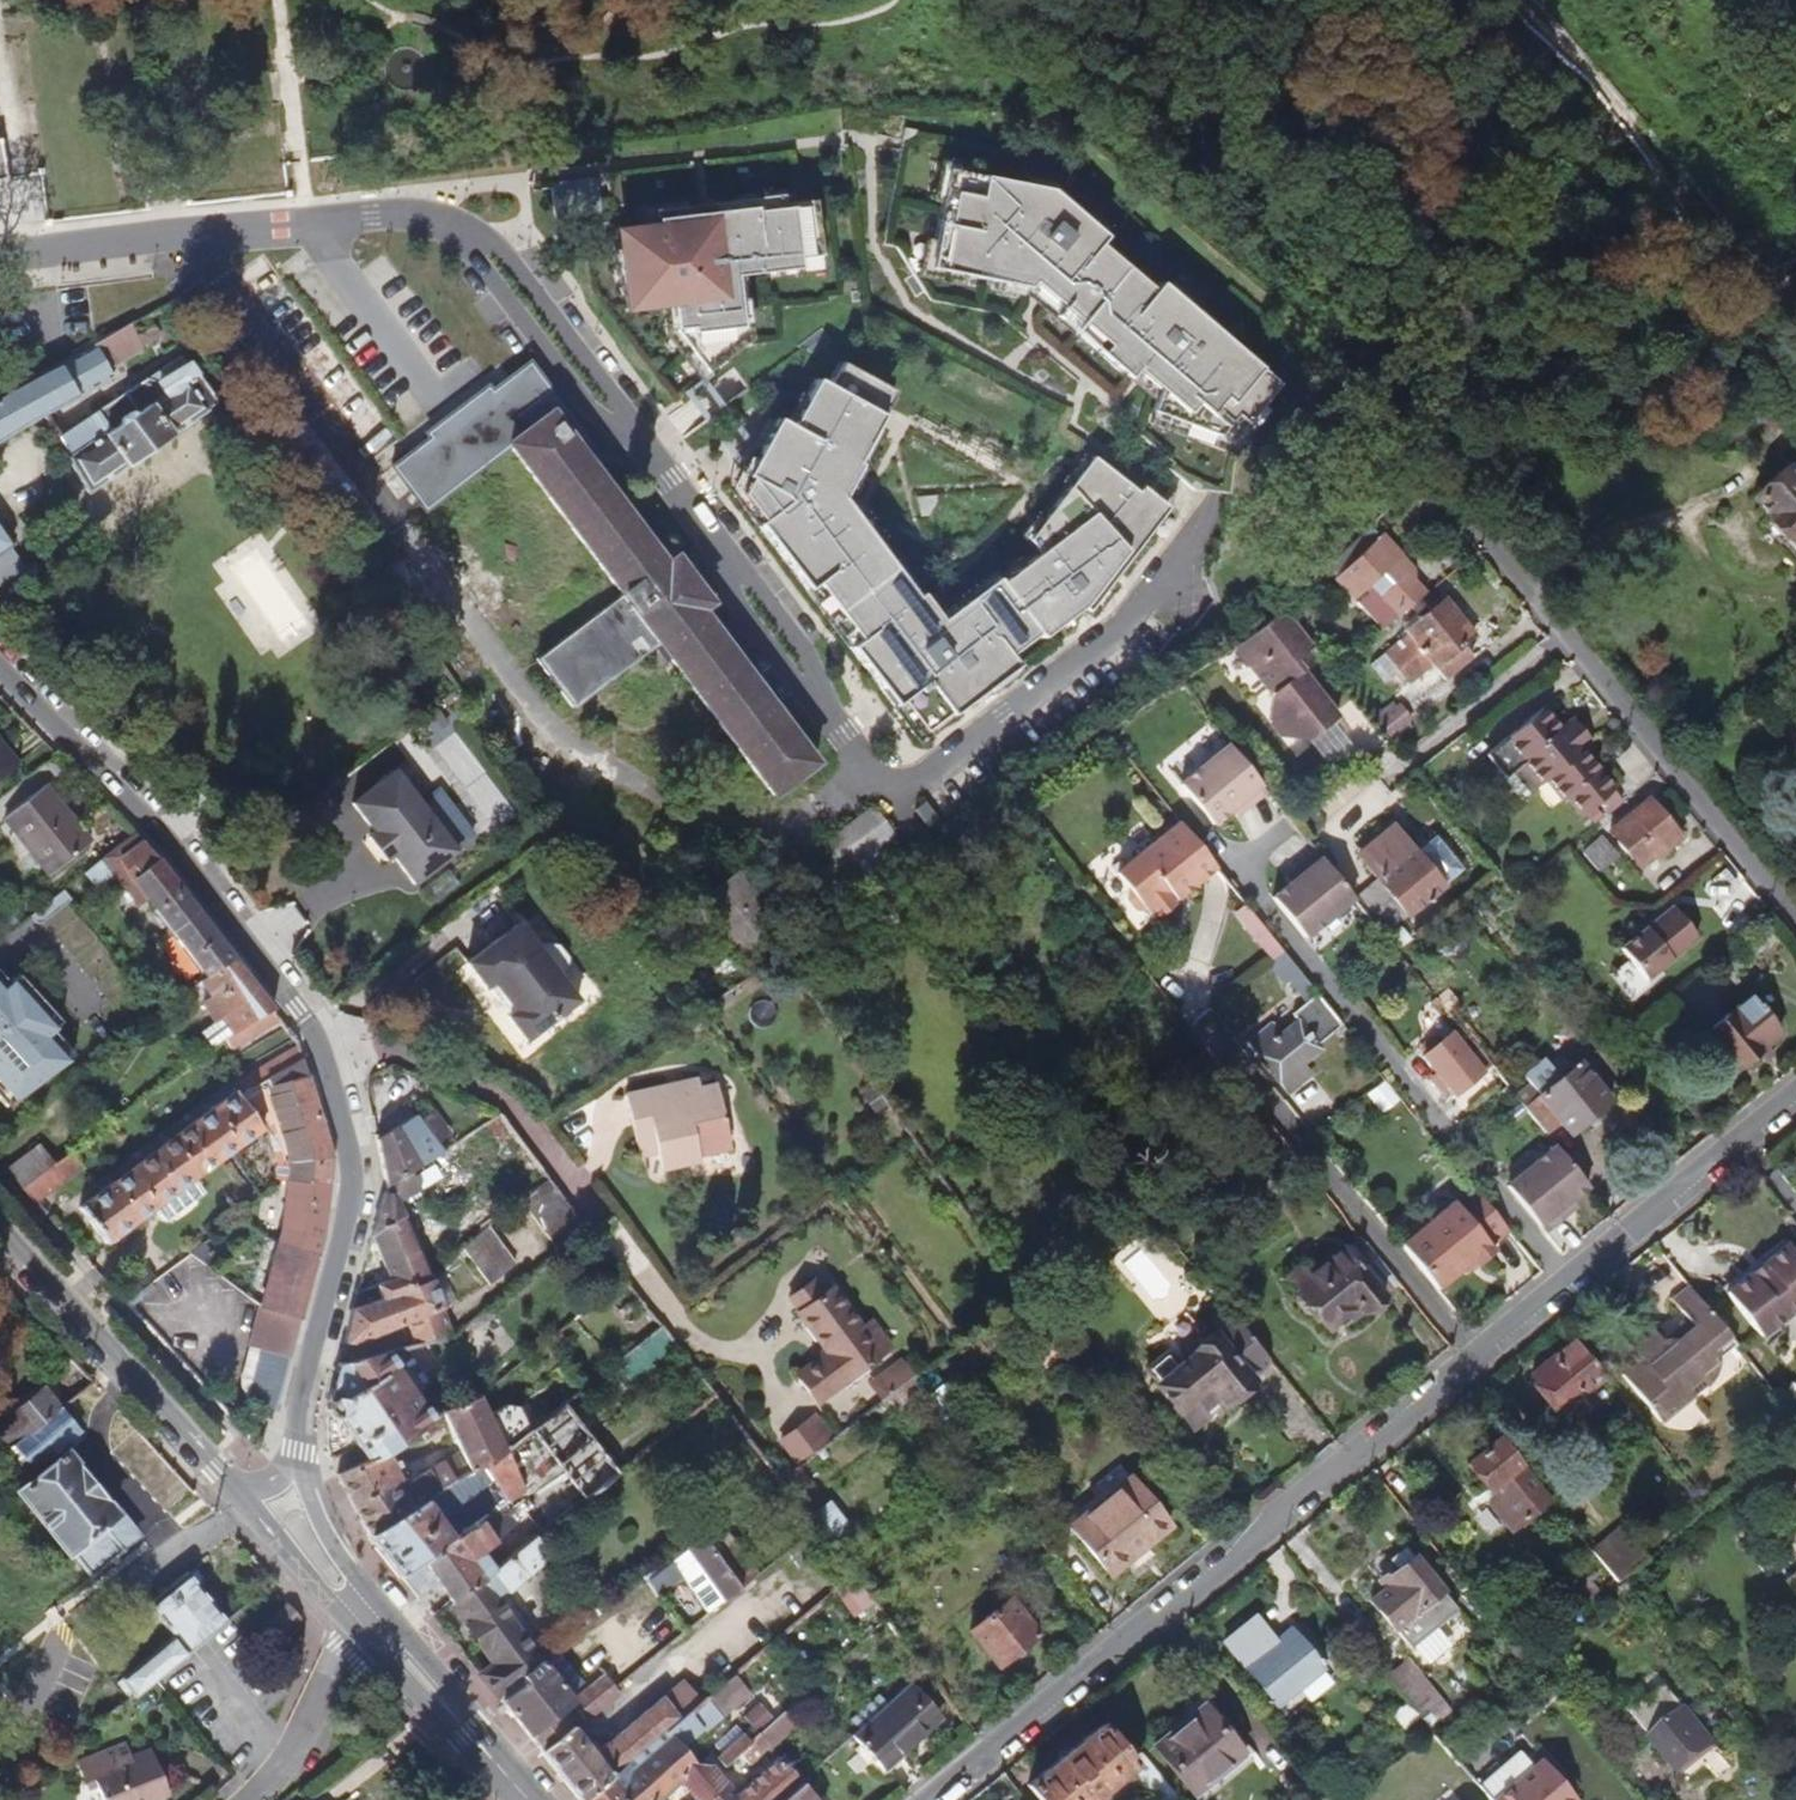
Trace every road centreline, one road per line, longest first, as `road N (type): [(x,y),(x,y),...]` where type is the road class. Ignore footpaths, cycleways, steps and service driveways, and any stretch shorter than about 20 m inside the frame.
road 1 (residential): [(0,259),(403,215),(463,230),(669,481),(844,733),(871,787)]
road 2 (residential): [(1795,1100),(943,1799)]
road 3 (residential): [(1795,925),(1475,530)]
road 4 (primary): [(320,1041),(178,850),(0,663)]
road 5 (primary): [(299,1458),(302,1414),(354,1192),(341,1096),(320,1041)]
road 6 (primary): [(0,1233),(243,1496)]
road 7 (residential): [(320,1041),(416,1058),(487,1089),(520,1111),(596,1214)]
road 8 (primary): [(523,1799),(376,1628)]
road 9 (residential): [(253,1799),(376,1628)]
road 10 (primary): [(243,1496),(330,1596),(376,1628)]
road 11 (primary): [(376,1628),(323,1528),(299,1458)]

